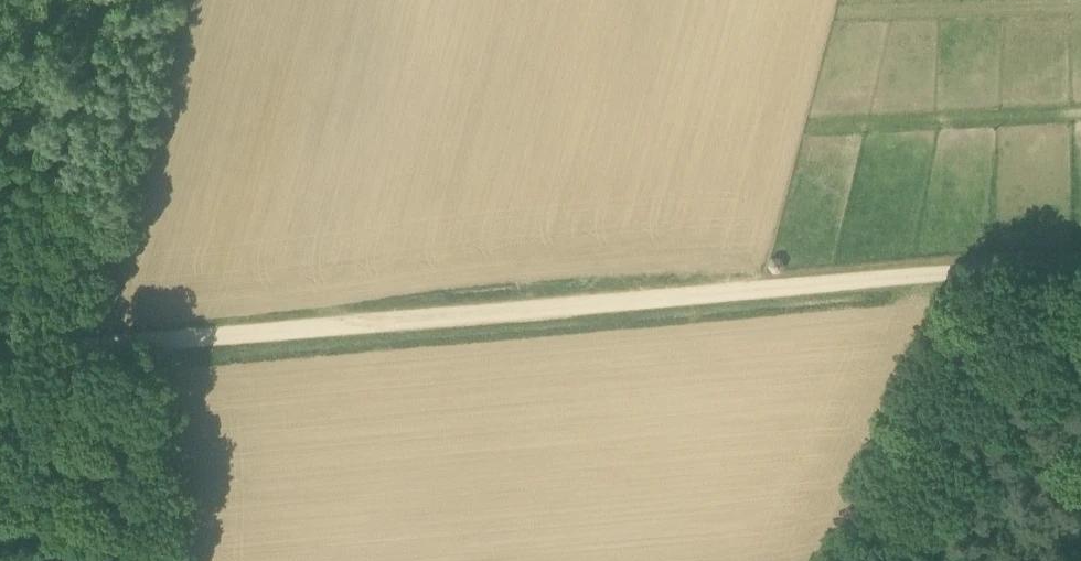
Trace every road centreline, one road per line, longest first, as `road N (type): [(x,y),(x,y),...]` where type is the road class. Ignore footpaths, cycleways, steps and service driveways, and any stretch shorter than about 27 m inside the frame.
road 1 (track): [(0,355),(969,271),(1080,272)]

